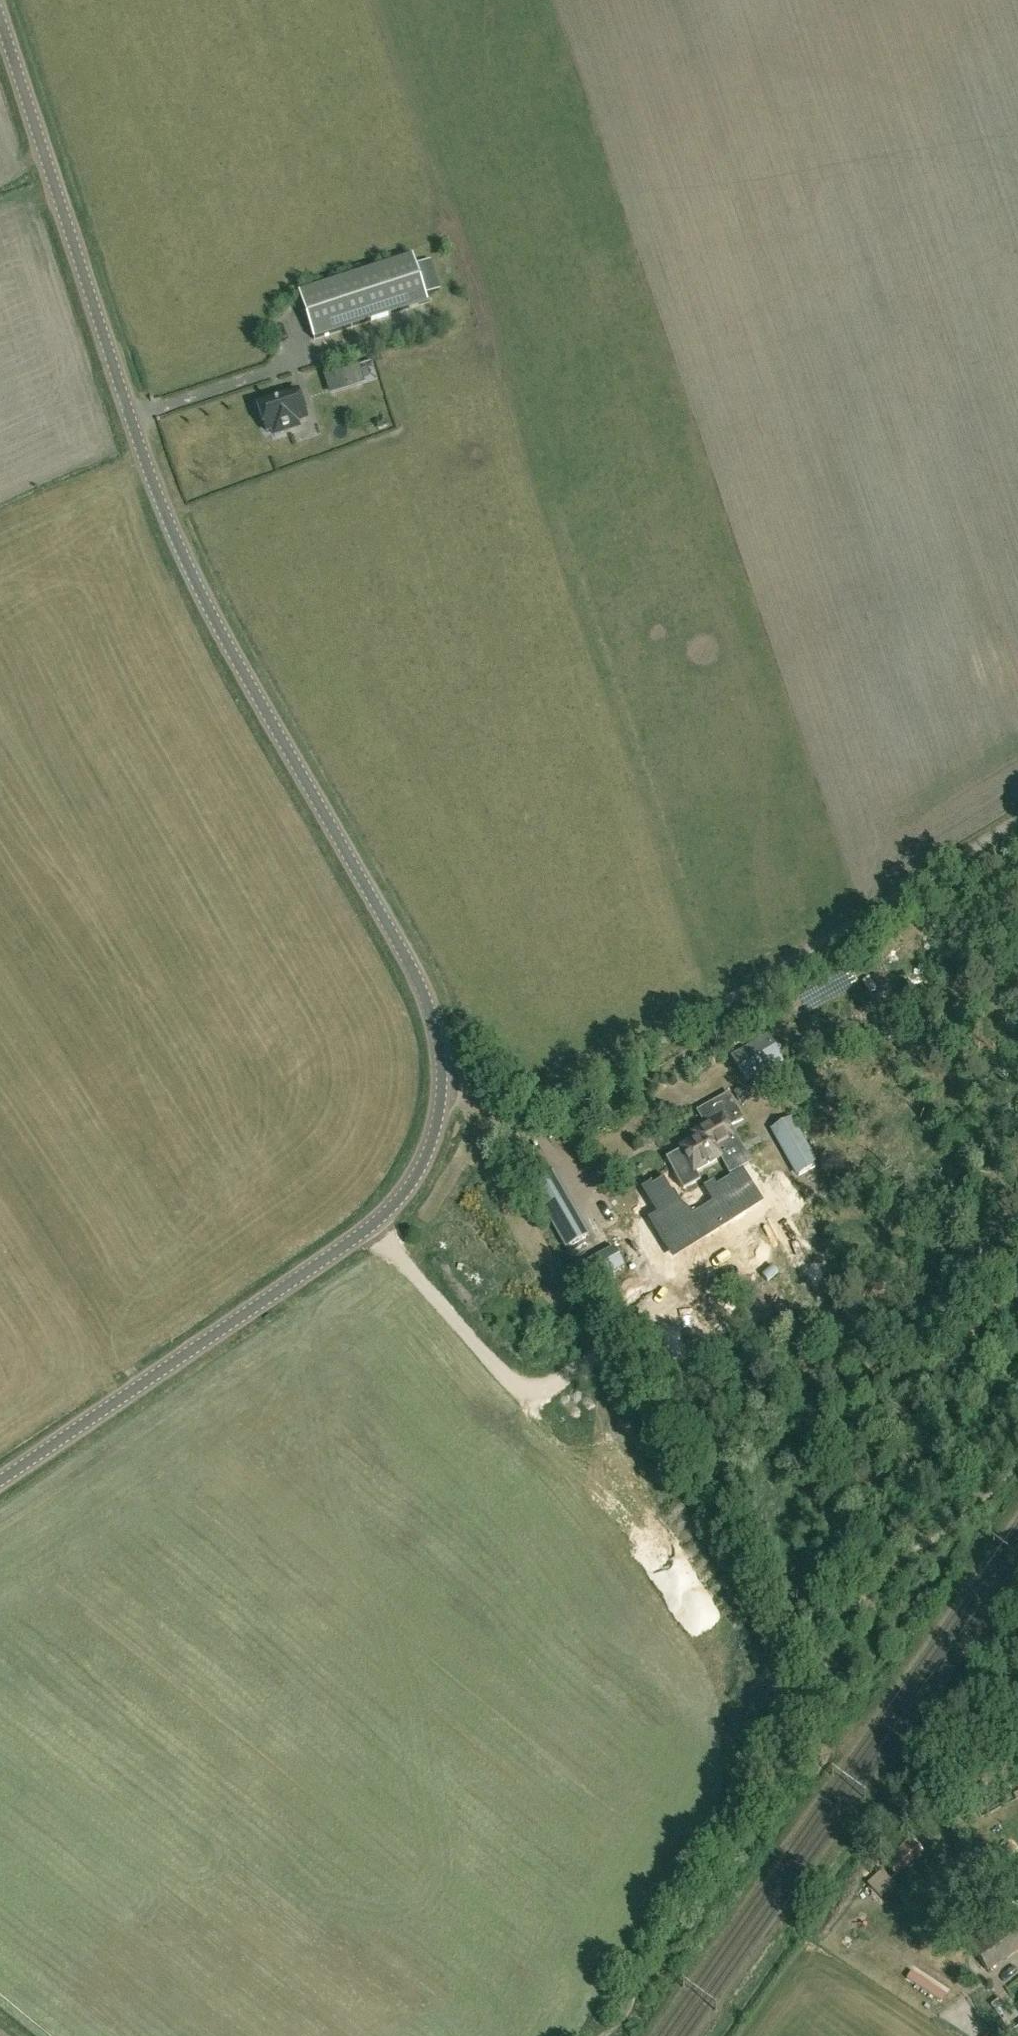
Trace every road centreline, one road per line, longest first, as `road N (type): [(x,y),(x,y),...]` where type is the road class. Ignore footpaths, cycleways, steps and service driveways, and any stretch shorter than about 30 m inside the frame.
road 1 (unclassified): [(0,1481),(378,1221),(421,1169),(442,1085),(438,1040),(412,966),(178,545),(0,15)]
road 2 (track): [(442,1085),(519,1128),(1017,821)]

